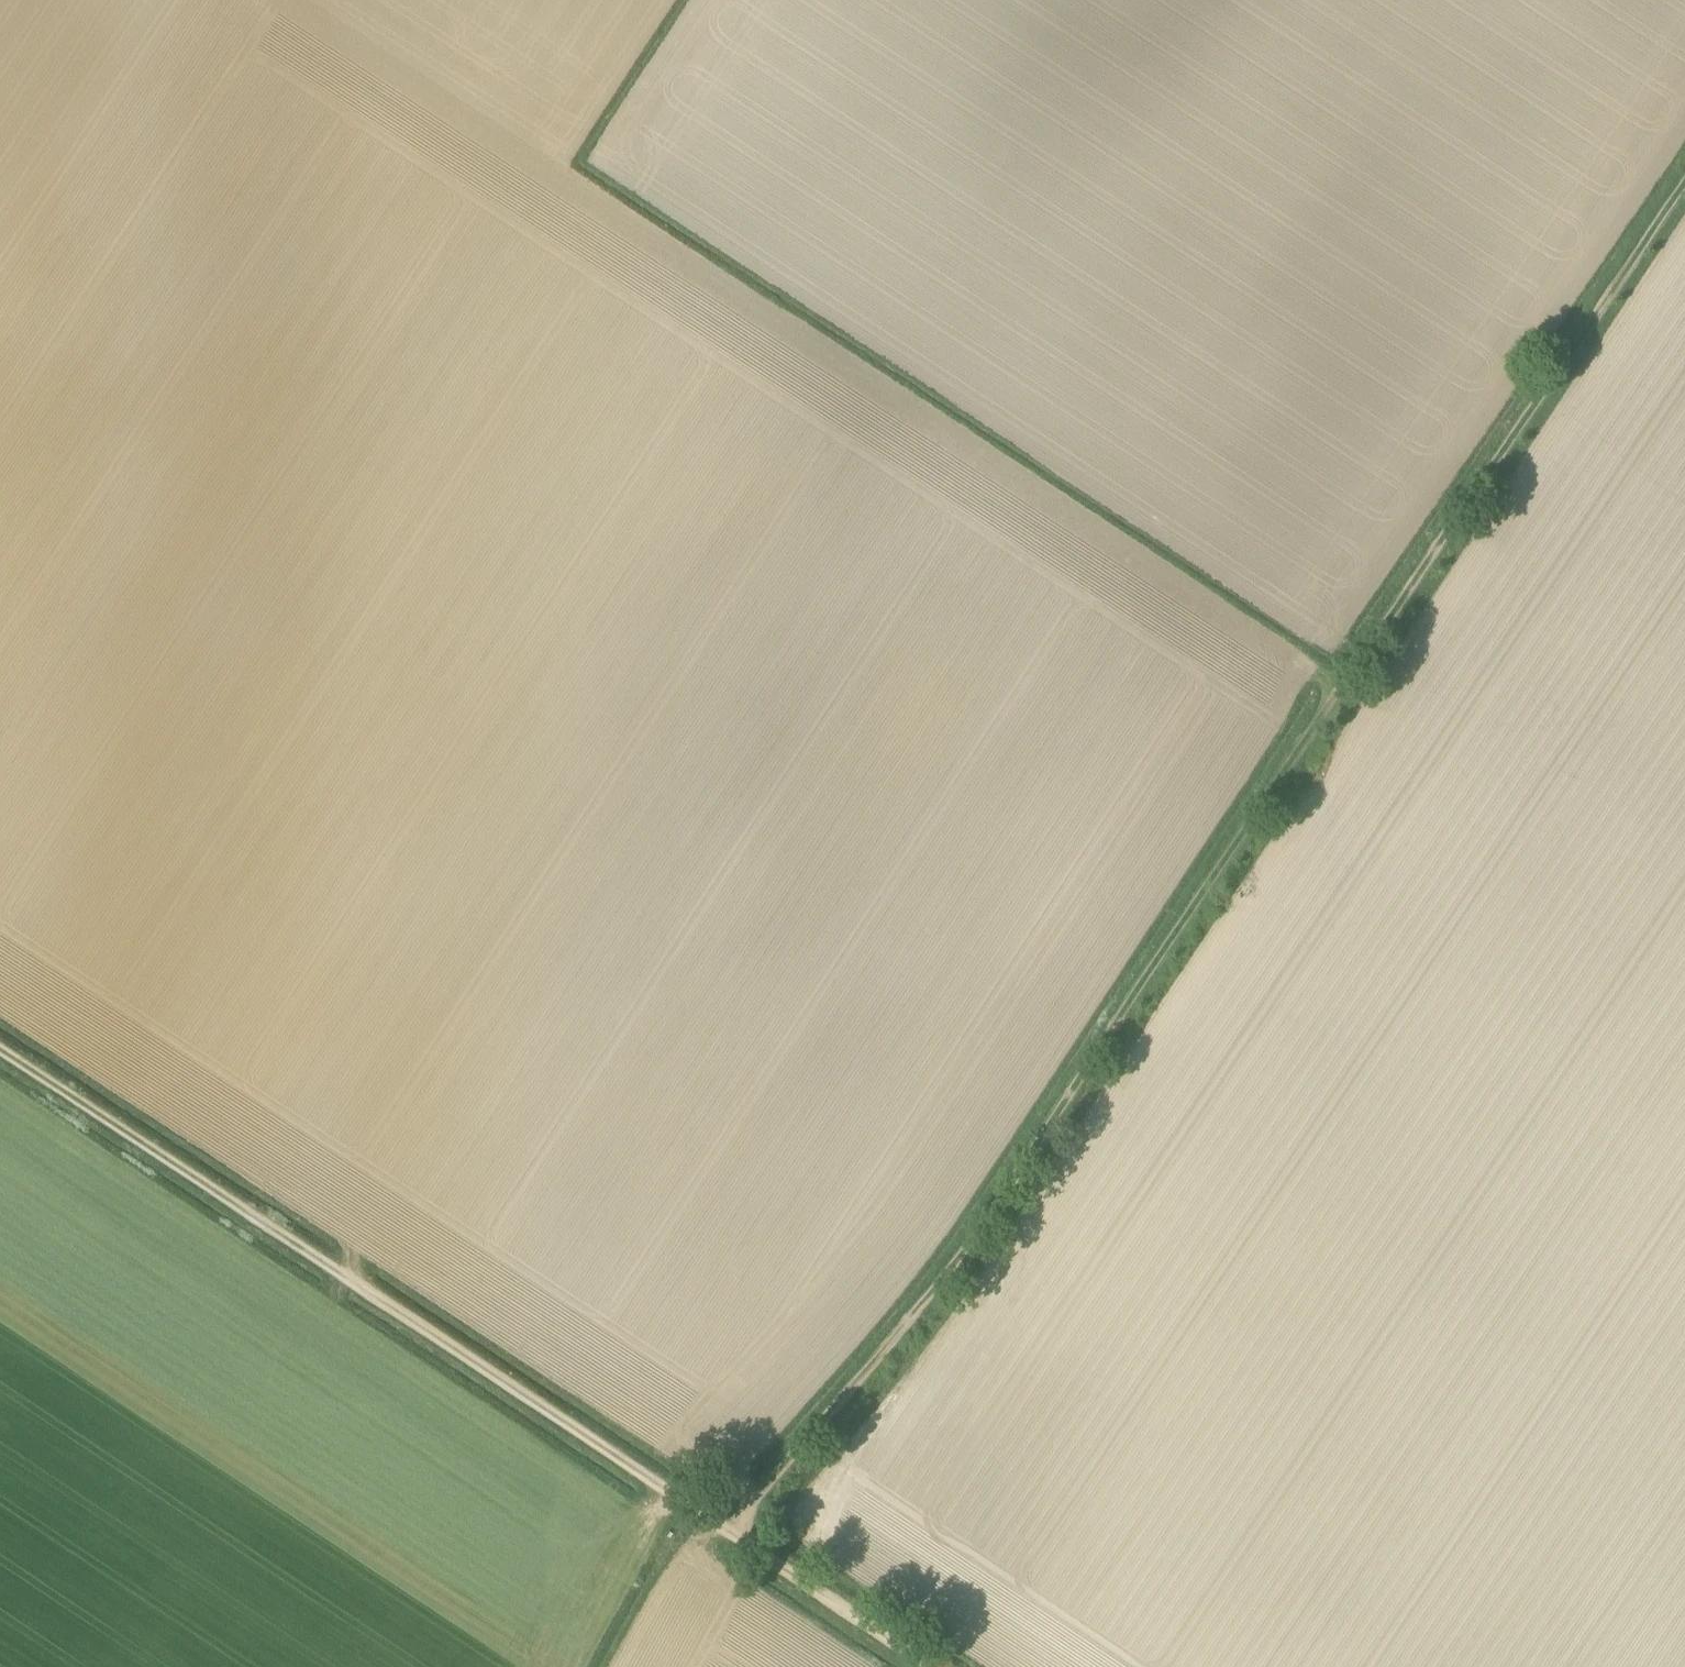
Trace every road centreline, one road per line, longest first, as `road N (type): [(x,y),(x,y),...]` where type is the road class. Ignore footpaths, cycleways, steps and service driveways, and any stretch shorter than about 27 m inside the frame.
road 1 (track): [(1684,181),(951,1273),(730,1532)]
road 2 (track): [(0,1053),(932,1666)]

